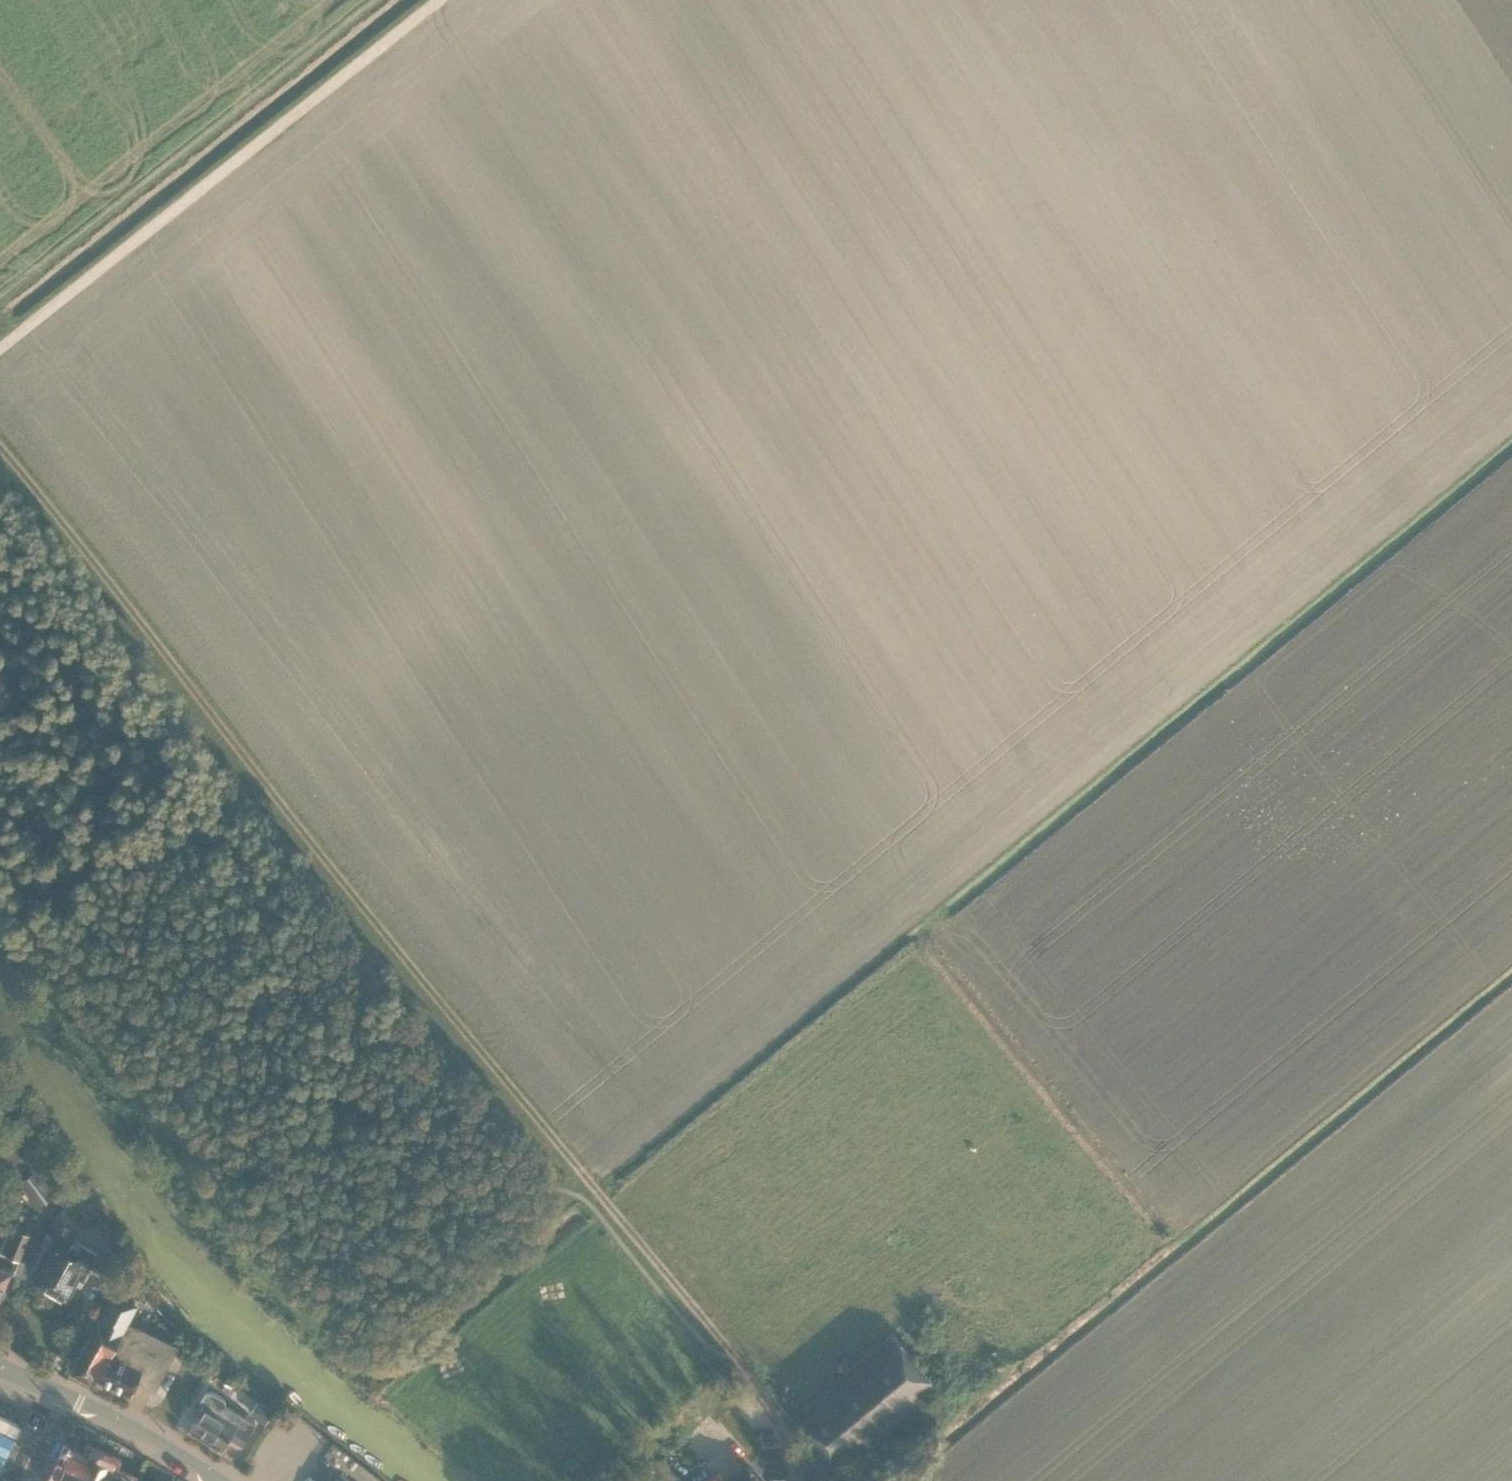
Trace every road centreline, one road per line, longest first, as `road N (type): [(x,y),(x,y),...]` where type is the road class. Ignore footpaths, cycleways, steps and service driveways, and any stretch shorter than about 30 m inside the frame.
road 1 (track): [(737,1358),(408,964),(0,438)]
road 2 (track): [(0,896),(180,1160),(376,1368),(602,1198)]
road 3 (unclassified): [(0,347),(439,0)]
road 4 (track): [(180,1160),(416,973)]
road 5 (tertiary): [(222,1480),(123,1420),(0,1366)]

